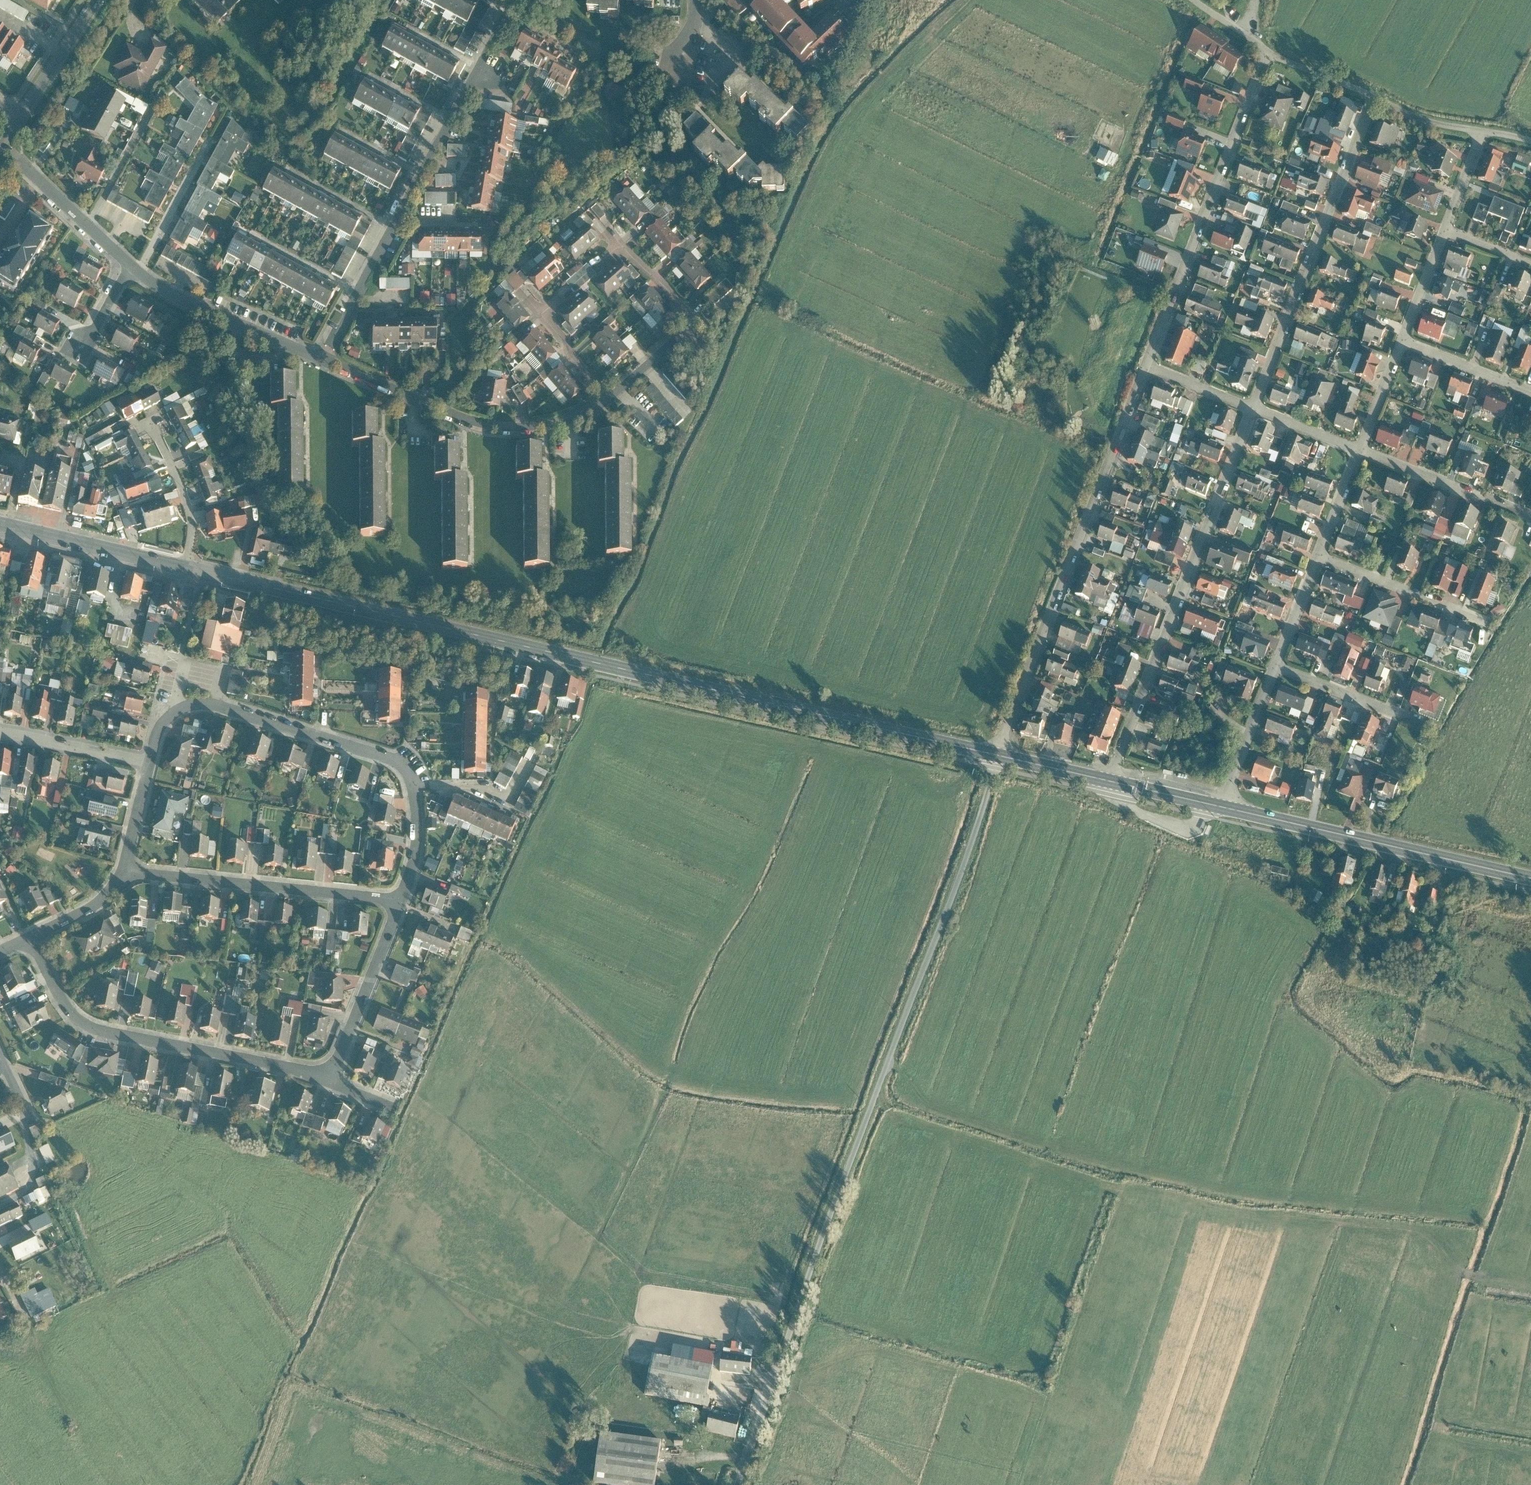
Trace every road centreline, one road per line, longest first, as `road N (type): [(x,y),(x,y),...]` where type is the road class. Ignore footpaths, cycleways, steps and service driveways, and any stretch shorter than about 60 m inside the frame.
road 1 (secondary): [(185,568),(999,755)]
road 2 (residential): [(999,755),(738,1484)]
road 3 (residential): [(999,755),(1148,368)]
road 4 (residential): [(1108,781),(1252,409)]
road 5 (residential): [(323,360),(508,13)]
road 6 (residential): [(30,936),(62,1004),(87,1026),(326,1081)]
road 7 (residential): [(1148,368),(1269,55)]
road 8 (residential): [(1252,409),(1373,97)]
road 9 (residential): [(150,763),(167,719),(202,704),(379,754),(401,764),(414,787)]
road 10 (secondary): [(1222,808),(1530,879)]
road 11 (residential): [(323,360),(495,426),(564,421),(607,399)]
road 12 (residential): [(125,871),(400,900)]
road 13 (residential): [(130,267),(169,294),(323,360)]
road 14 (residential): [(400,900),(326,1081)]
road 15 (secondary): [(0,524),(185,568)]
road 16 (residential): [(1360,453),(1530,517)]
road 17 (residential): [(1319,559),(1487,622)]
road 18 (residential): [(2,146),(130,267)]
road 19 (residential): [(2,146),(99,0)]
road 20 (residential): [(0,1059),(23,1108),(31,1174),(27,1189),(0,1204)]
road 21 (residential): [(185,568),(190,513),(147,424)]
road 22 (residential): [(0,732),(150,763)]
road 23 (residential): [(1222,808),(1277,668)]
road 24 (residential): [(528,764),(507,802),(476,787),(414,787)]
road 25 (residential): [(1403,343),(1530,393)]
road 26 (residential): [(1277,668),(1403,716)]
road 27 (residential): [(531,303),(607,399)]

